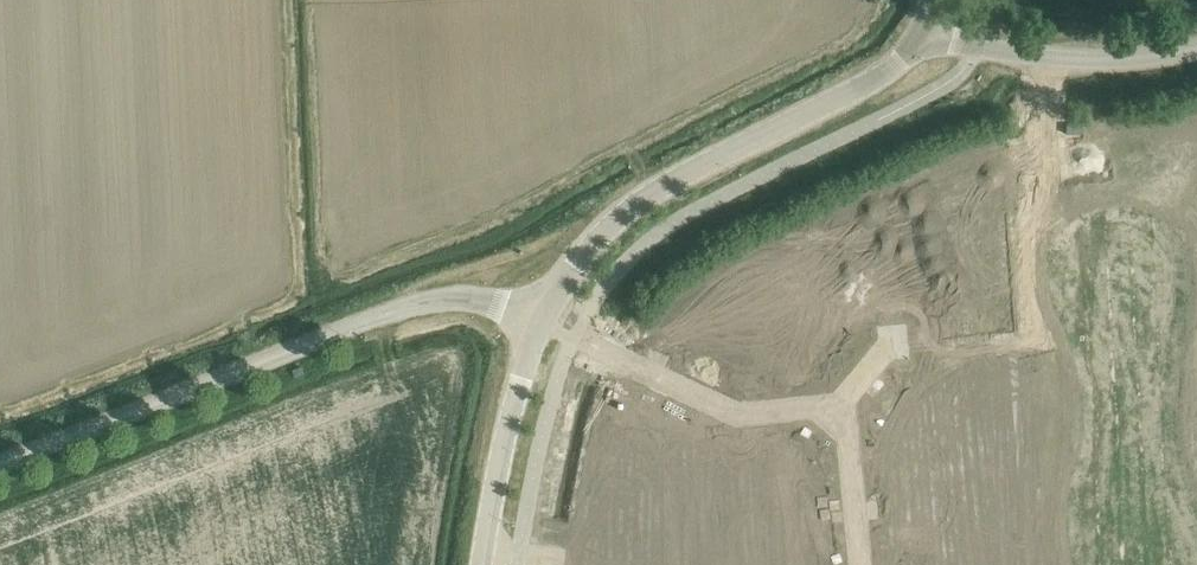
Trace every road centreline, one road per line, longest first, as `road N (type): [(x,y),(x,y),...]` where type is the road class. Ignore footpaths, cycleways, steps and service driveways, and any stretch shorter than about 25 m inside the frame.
road 1 (unclassified): [(0,465),(397,307),(461,298),(541,325)]
road 2 (tertiary): [(541,325),(581,254),(652,193),(855,94),(928,37)]
road 3 (tertiary): [(483,564),(508,421),(541,325)]
road 4 (unclassified): [(1196,52),(1078,59),(973,48)]

